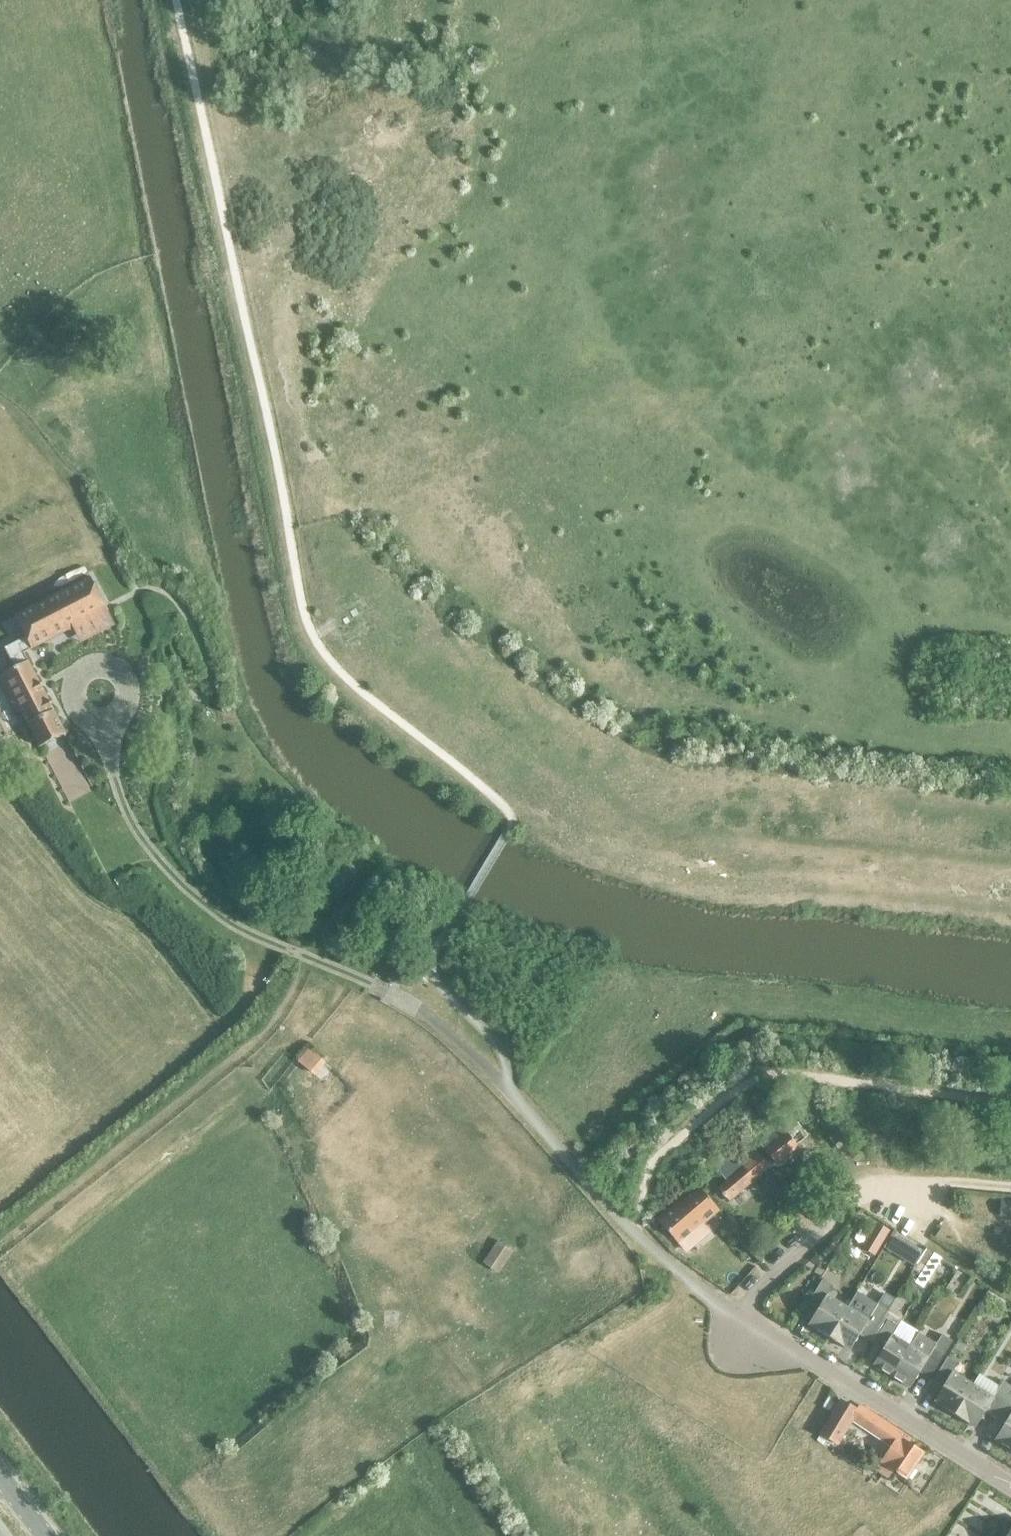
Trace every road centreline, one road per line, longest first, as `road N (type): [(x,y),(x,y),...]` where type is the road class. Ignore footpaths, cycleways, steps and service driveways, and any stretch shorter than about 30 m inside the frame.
road 1 (residential): [(1010,1486),(738,1314)]
road 2 (residential): [(636,1235),(510,1093),(501,1048)]
road 3 (track): [(848,1208),(888,1183),(1010,1187)]
road 4 (residential): [(738,1314),(848,1208)]
road 5 (residential): [(738,1314),(636,1235)]

